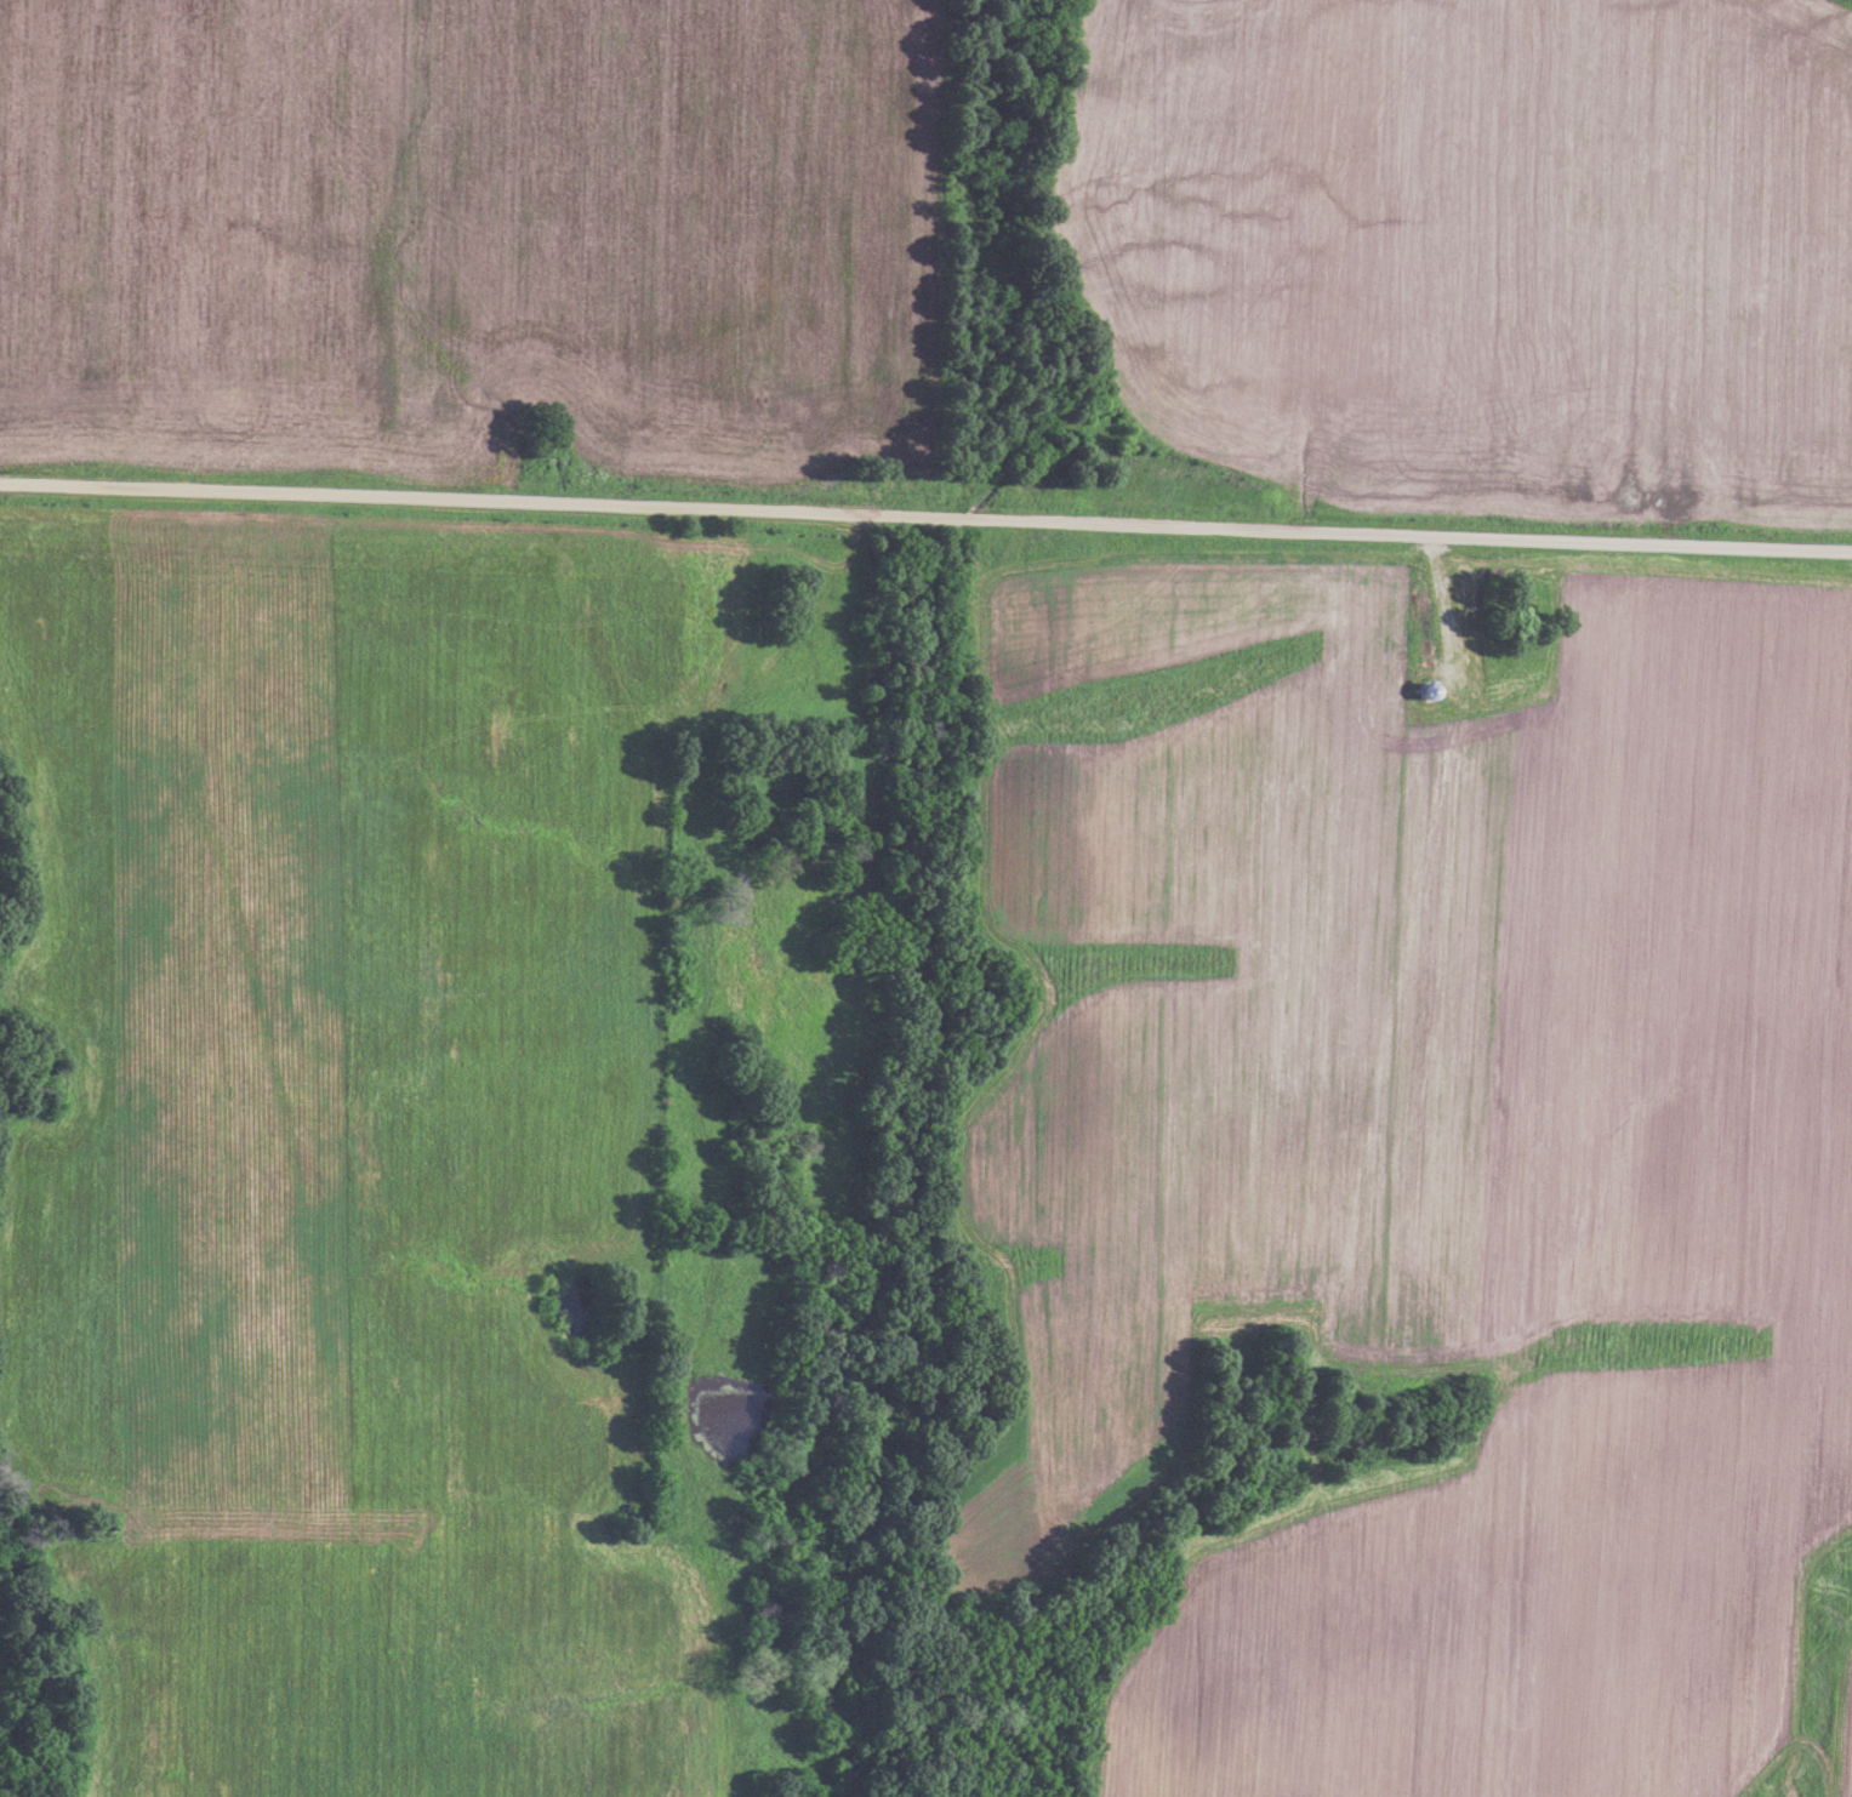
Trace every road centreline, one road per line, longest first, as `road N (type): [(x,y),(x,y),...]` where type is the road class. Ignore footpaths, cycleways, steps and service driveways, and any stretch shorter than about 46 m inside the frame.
road 1 (residential): [(1851,553),(0,484)]

